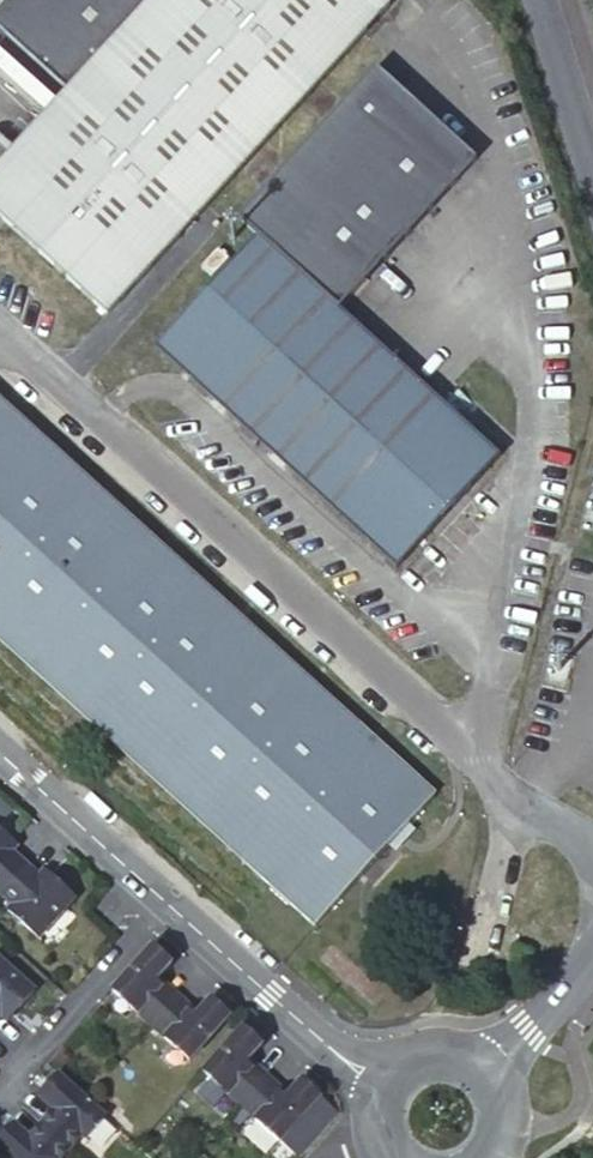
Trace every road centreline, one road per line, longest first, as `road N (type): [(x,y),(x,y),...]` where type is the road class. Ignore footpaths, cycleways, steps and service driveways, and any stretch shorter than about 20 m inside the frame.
road 1 (unclassified): [(480,759),(494,699),(486,668),(522,394),(507,203),(475,117),(415,0)]
road 2 (unclassified): [(91,420),(480,759)]
road 3 (tertiary): [(381,1084),(163,898)]
road 4 (residential): [(0,1085),(163,898)]
road 5 (tertiary): [(163,898),(0,752)]
road 6 (unclassified): [(592,957),(484,1072)]
road 7 (unclassified): [(592,844),(480,759)]
road 8 (unclassified): [(0,341),(91,420)]

